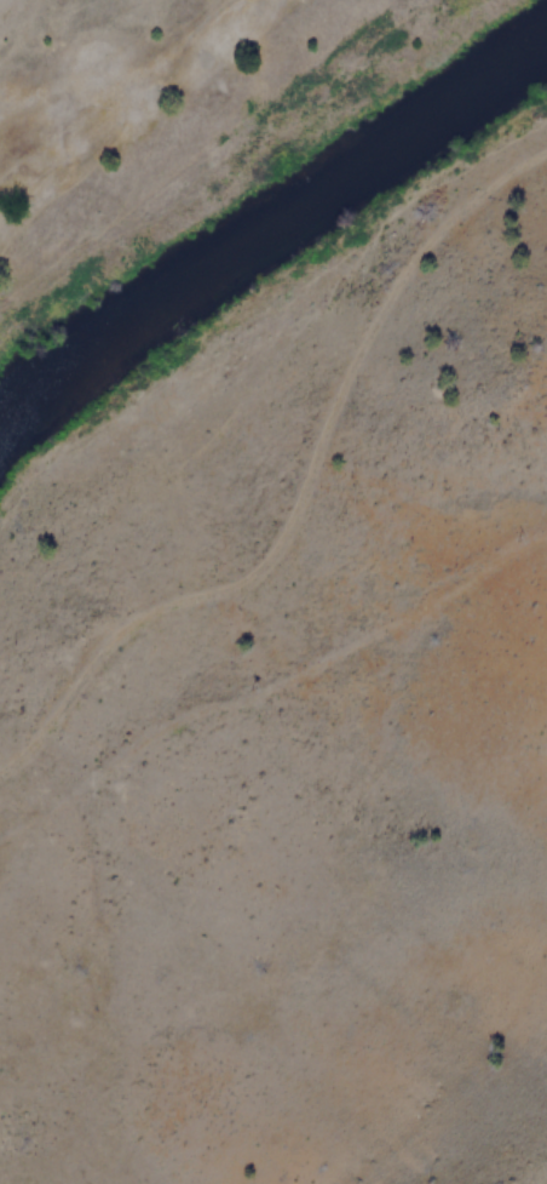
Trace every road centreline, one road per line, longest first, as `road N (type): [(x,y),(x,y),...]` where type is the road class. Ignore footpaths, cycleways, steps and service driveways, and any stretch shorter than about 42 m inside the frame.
road 1 (track): [(546,203),(497,225),(316,467),(287,539),(105,663),(0,757)]

